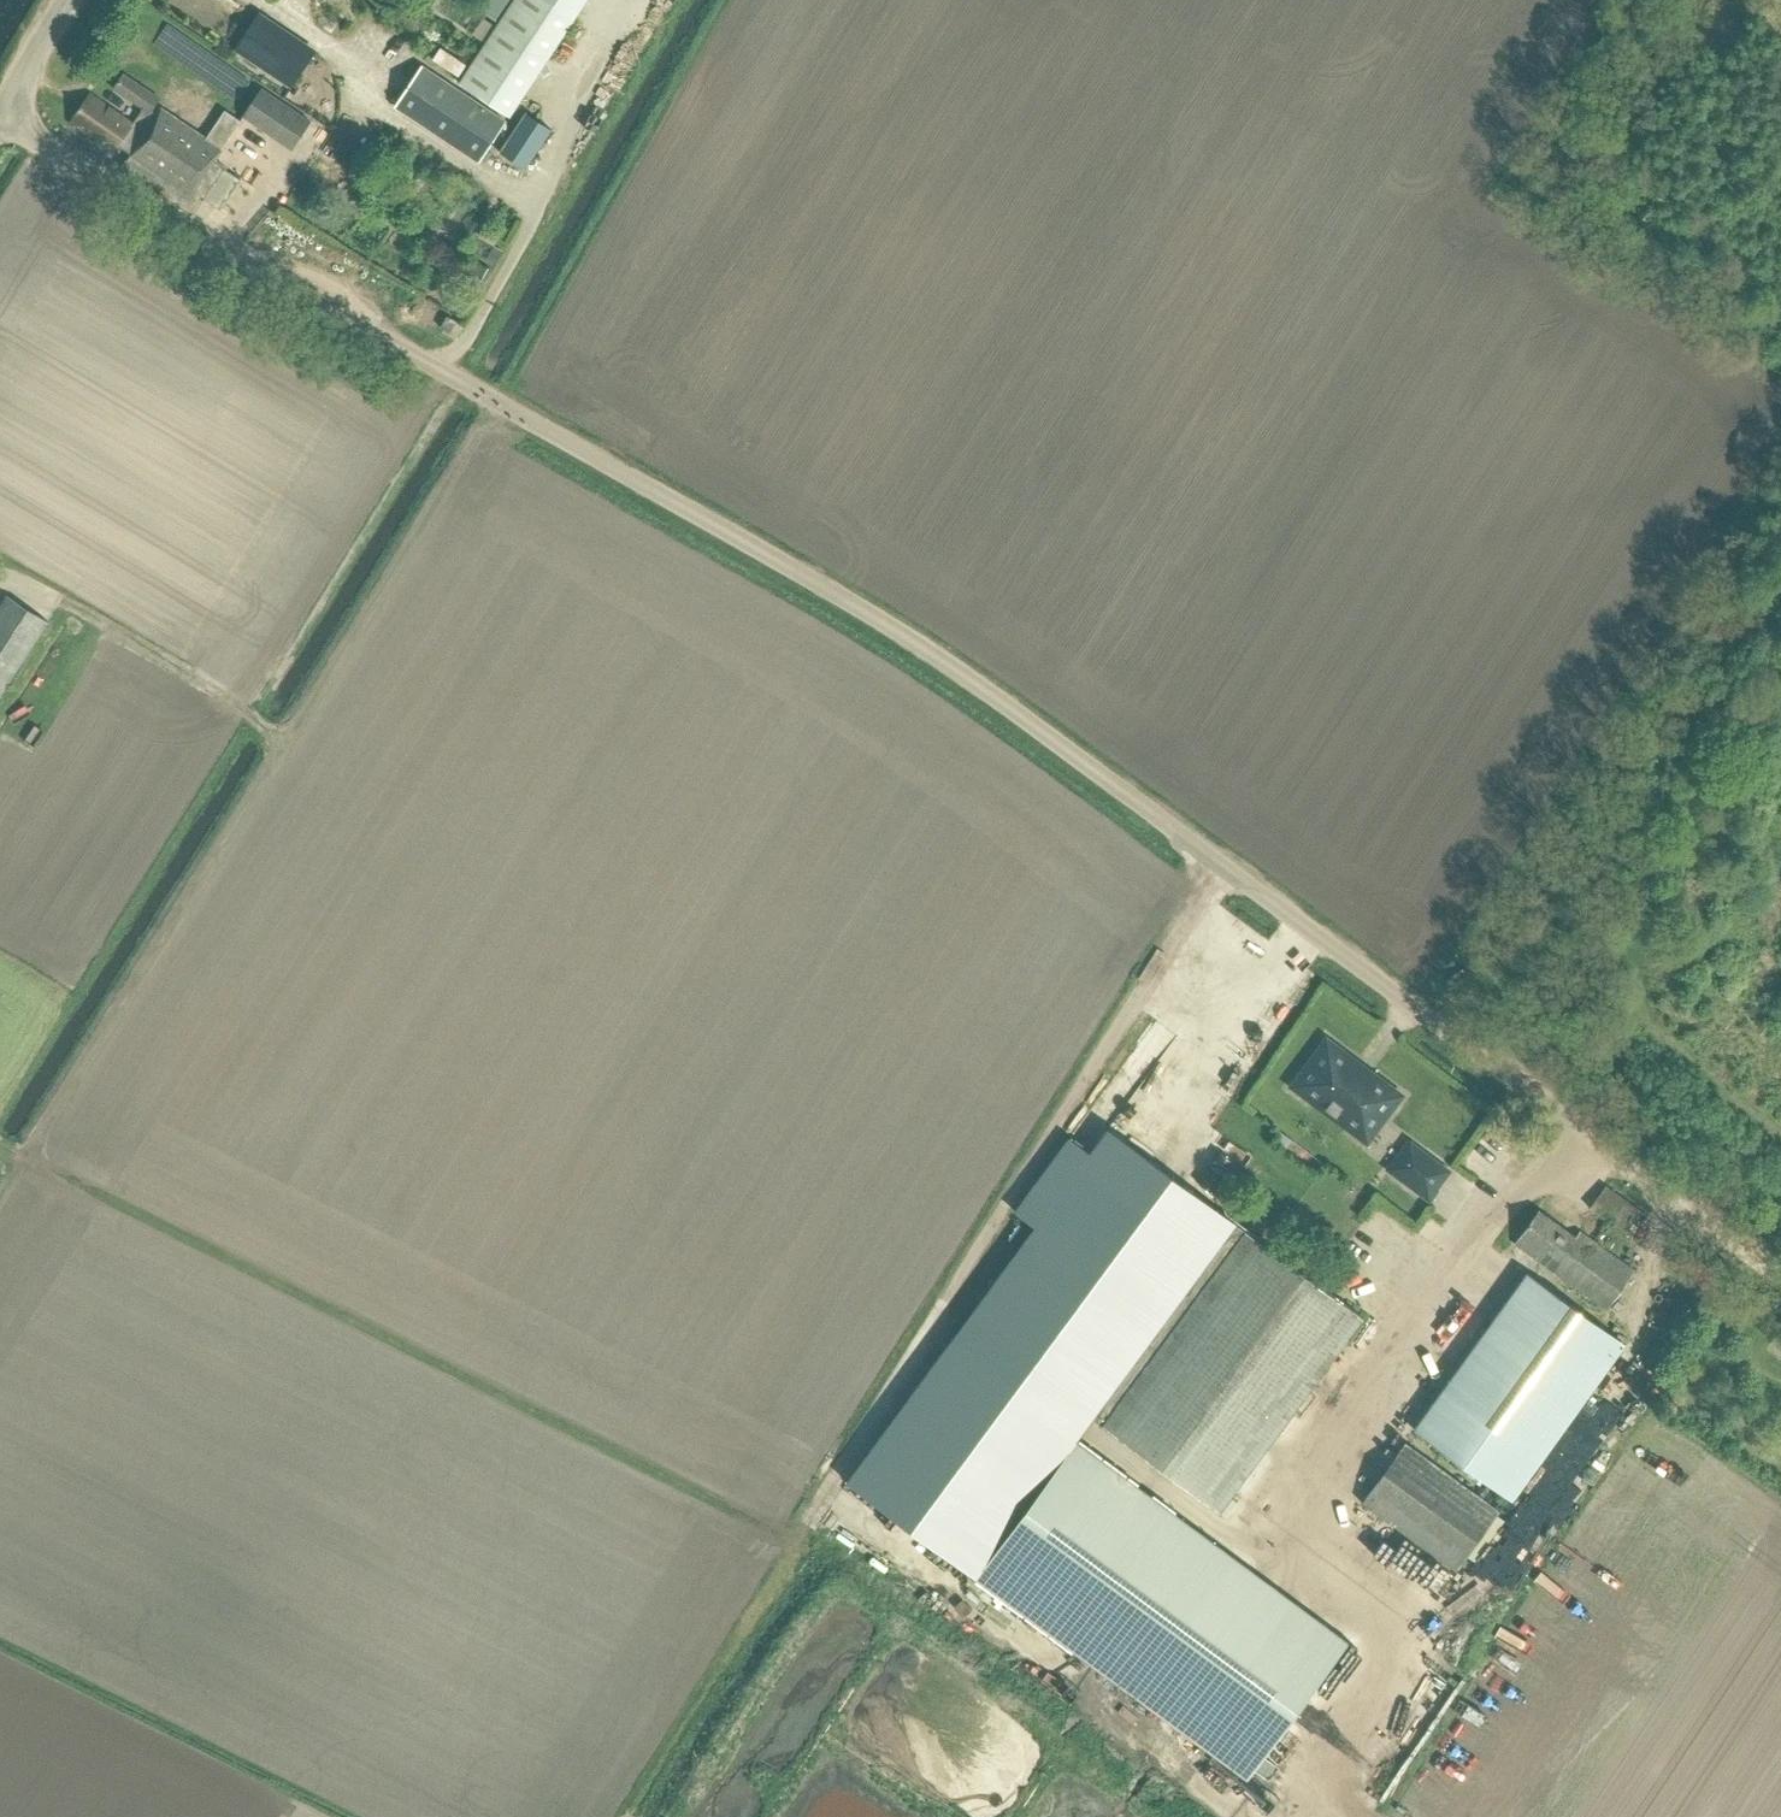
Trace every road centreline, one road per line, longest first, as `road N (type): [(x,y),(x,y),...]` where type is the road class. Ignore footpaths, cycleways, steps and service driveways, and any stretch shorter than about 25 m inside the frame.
road 1 (unclassified): [(1695,1213),(930,649),(0,118)]
road 2 (unclassified): [(0,106),(65,0)]

